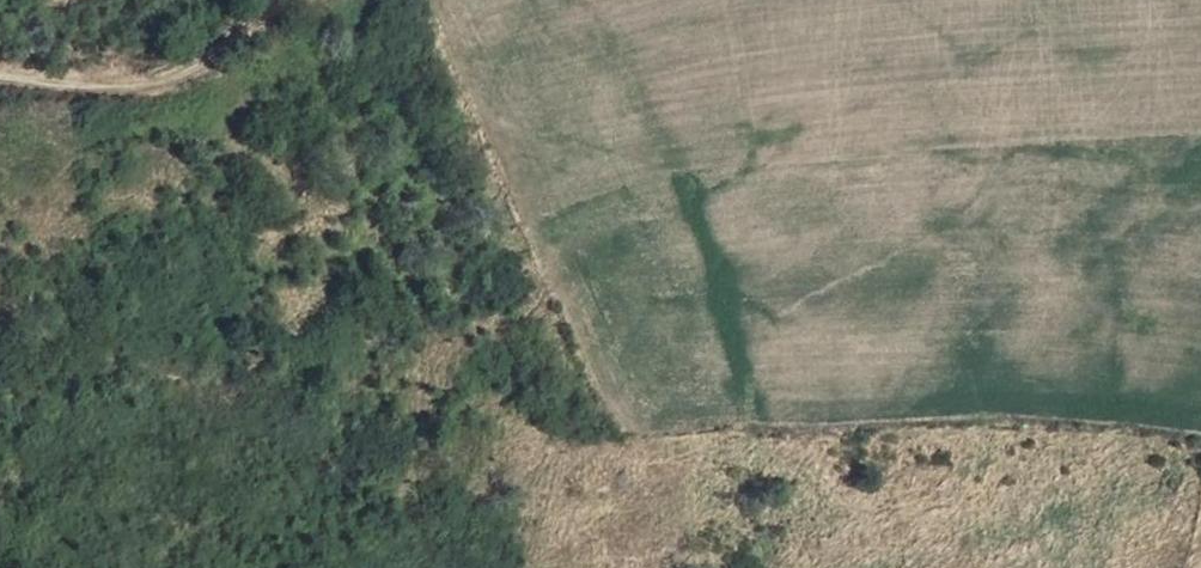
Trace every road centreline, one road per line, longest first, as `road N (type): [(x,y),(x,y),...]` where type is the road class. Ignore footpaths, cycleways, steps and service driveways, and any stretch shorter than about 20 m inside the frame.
road 1 (track): [(0,79),(152,93),(323,0)]

